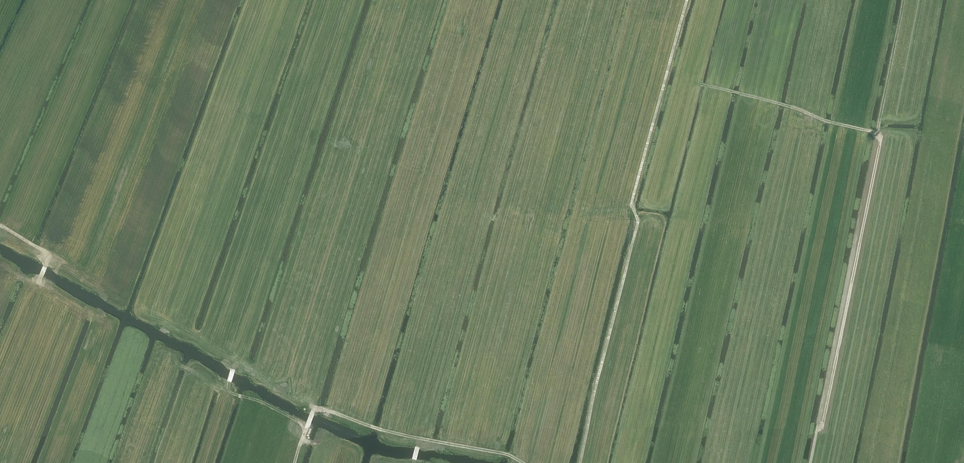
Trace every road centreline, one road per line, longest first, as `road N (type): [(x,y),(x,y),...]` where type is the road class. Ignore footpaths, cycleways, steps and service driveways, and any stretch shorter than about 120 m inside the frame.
road 1 (track): [(811,462),(881,135),(701,85)]
road 2 (track): [(688,0),(633,201),(640,219),(581,462)]
road 3 (track): [(522,462),(313,411)]
road 4 (track): [(907,0),(881,135)]

